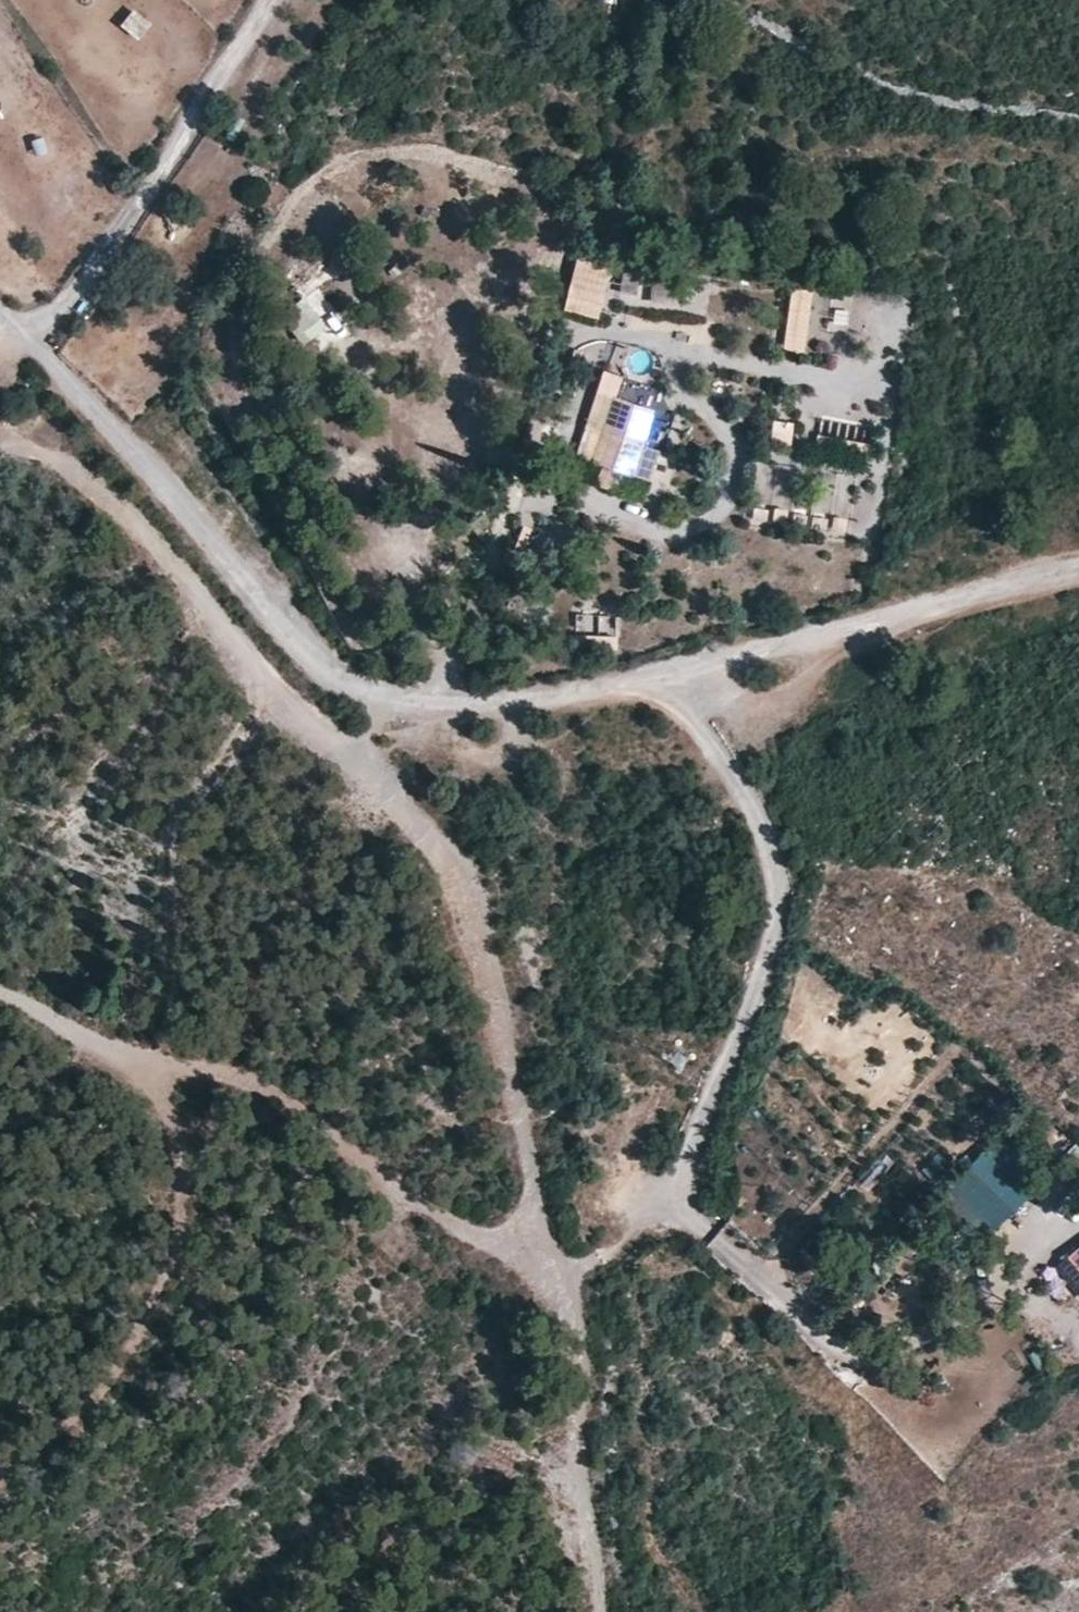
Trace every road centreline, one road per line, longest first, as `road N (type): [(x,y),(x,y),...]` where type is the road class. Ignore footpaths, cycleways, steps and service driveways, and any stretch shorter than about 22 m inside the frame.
road 1 (track): [(534,1281),(471,876),(24,439),(0,455)]
road 2 (track): [(587,1611),(534,1281),(294,1095),(96,1044),(0,997)]
road 3 (unclassified): [(604,677),(656,692),(692,721),(726,767),(780,891),(764,963),(682,1178),(605,1255),(534,1281)]
road 4 (unclassified): [(604,677),(486,704),(349,687),(0,314)]
road 5 (unclassified): [(1078,570),(604,677)]

